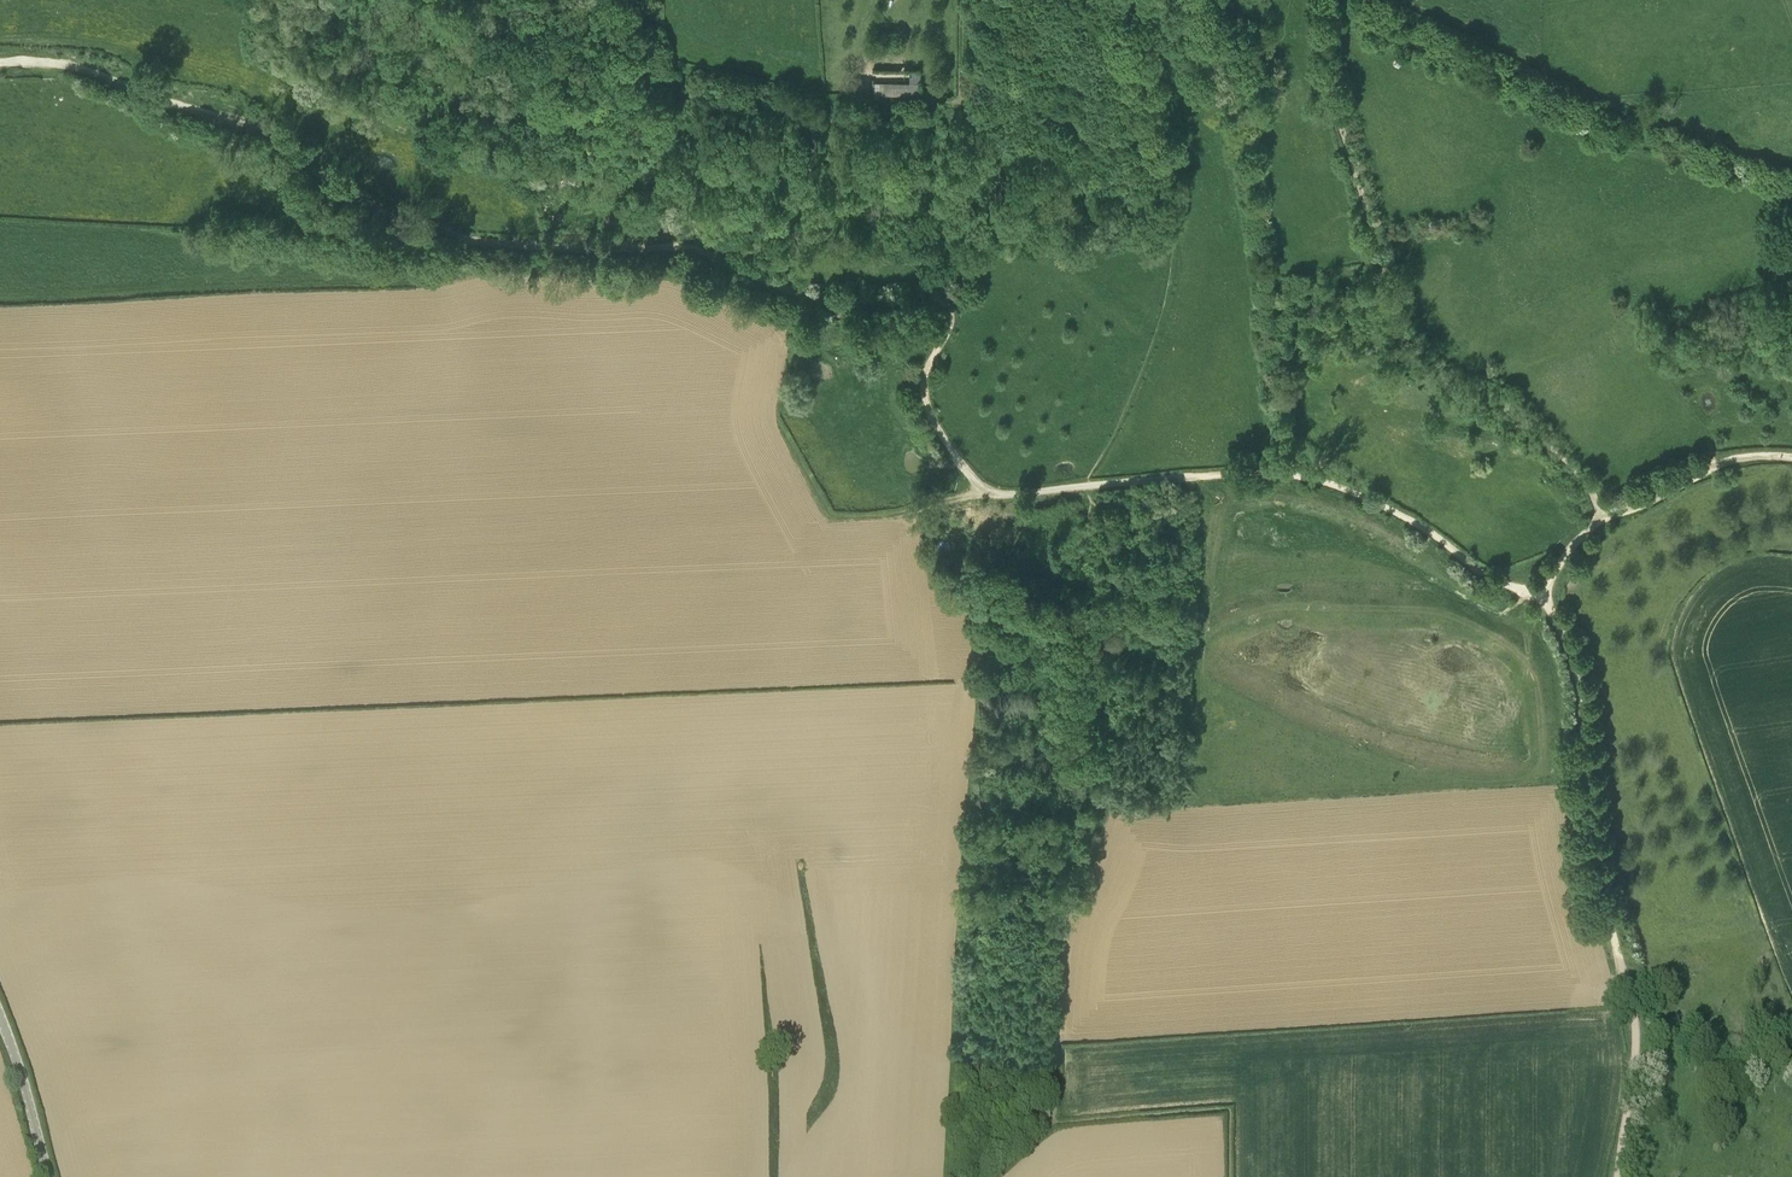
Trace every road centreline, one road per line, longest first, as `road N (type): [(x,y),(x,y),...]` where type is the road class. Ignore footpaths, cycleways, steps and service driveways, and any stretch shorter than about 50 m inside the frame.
road 1 (track): [(695,250),(512,246),(427,230),(360,202),(252,126),(87,72),(0,62)]
road 2 (track): [(1603,517),(1585,483),(1543,442),(1410,362),(1330,93),(1314,0)]
road 3 (unclassified): [(1617,1176),(1636,1030),(1590,808),(1579,681),(1544,595)]
road 4 (track): [(1087,485),(1263,473),(1319,480),(1401,515),(1485,574),(1544,595),(1558,564),(1603,517)]
road 5 (track): [(1087,485),(1003,494),(964,468),(925,402),(925,377),(949,324),(939,301),(841,302),(695,250)]
road 6 (track): [(1603,517),(1730,459),(1791,457)]
road 7 (unclassified): [(48,1176),(0,1015)]

